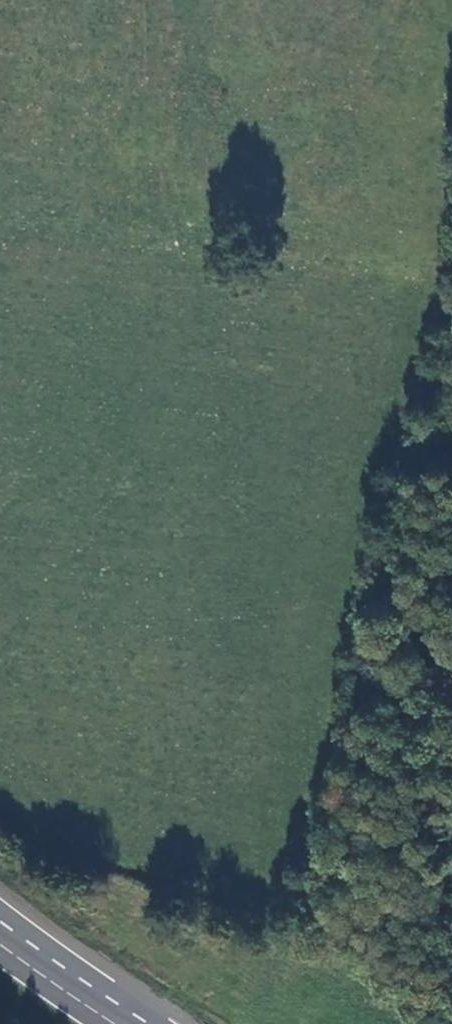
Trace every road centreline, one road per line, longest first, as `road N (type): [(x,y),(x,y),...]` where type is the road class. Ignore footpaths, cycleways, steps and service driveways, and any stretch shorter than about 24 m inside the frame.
road 1 (trunk): [(115,1023),(0,943)]

